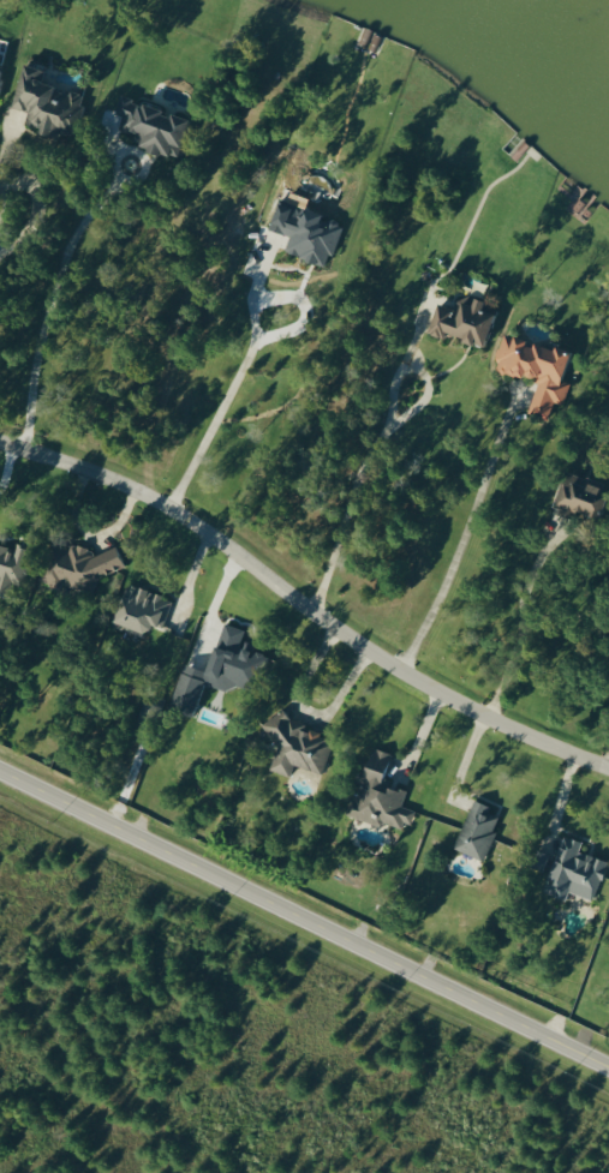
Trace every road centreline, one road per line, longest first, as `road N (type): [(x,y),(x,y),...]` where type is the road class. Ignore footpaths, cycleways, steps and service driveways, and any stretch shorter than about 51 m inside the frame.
road 1 (residential): [(608,769),(426,693),(273,587),(201,523),(0,441)]
road 2 (residential): [(0,778),(608,1068)]

